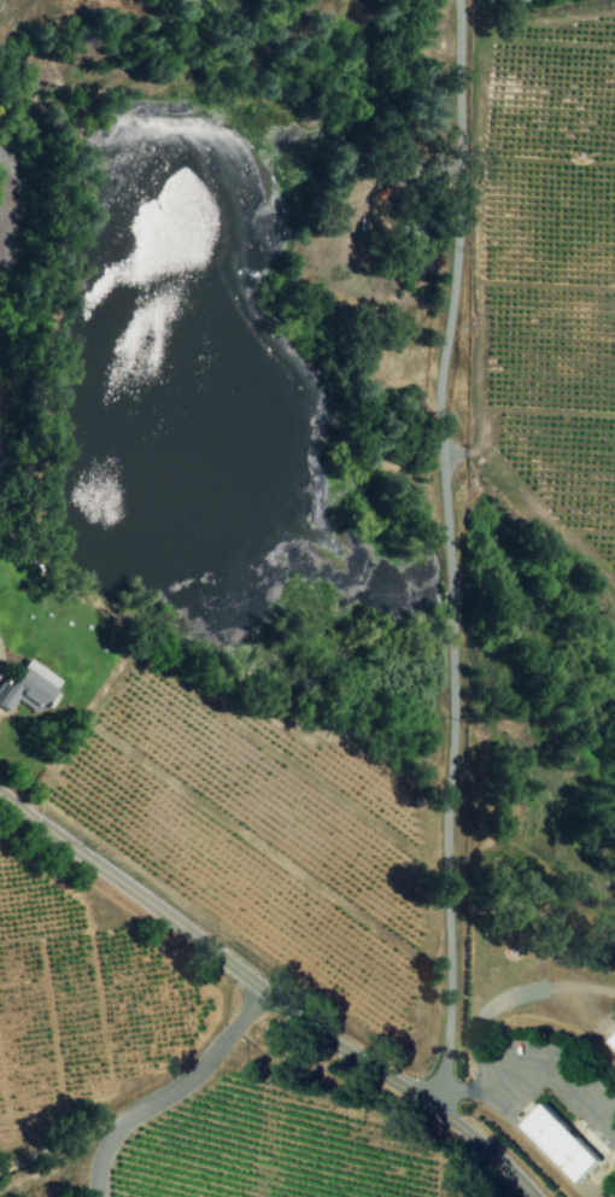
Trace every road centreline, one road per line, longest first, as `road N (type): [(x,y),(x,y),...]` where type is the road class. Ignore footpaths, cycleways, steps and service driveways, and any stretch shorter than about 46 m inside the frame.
road 1 (residential): [(533,1196),(433,1096),(379,1069),(254,968),(0,824)]

